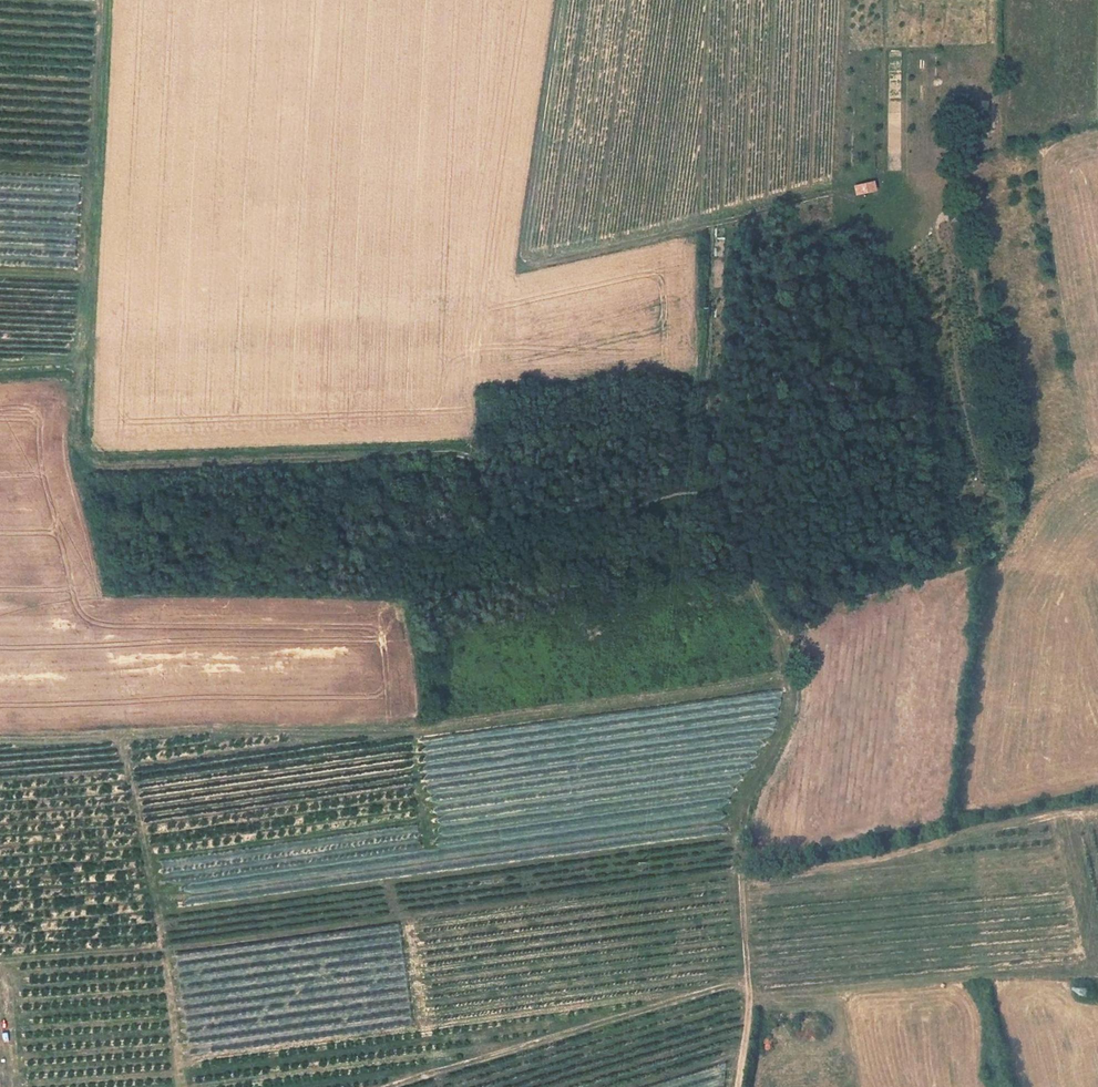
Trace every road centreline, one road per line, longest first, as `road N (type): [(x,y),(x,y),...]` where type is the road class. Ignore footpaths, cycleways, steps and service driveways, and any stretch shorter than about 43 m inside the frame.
road 1 (track): [(741,1086),(749,985),(739,828),(744,797),(779,753),(799,679)]

